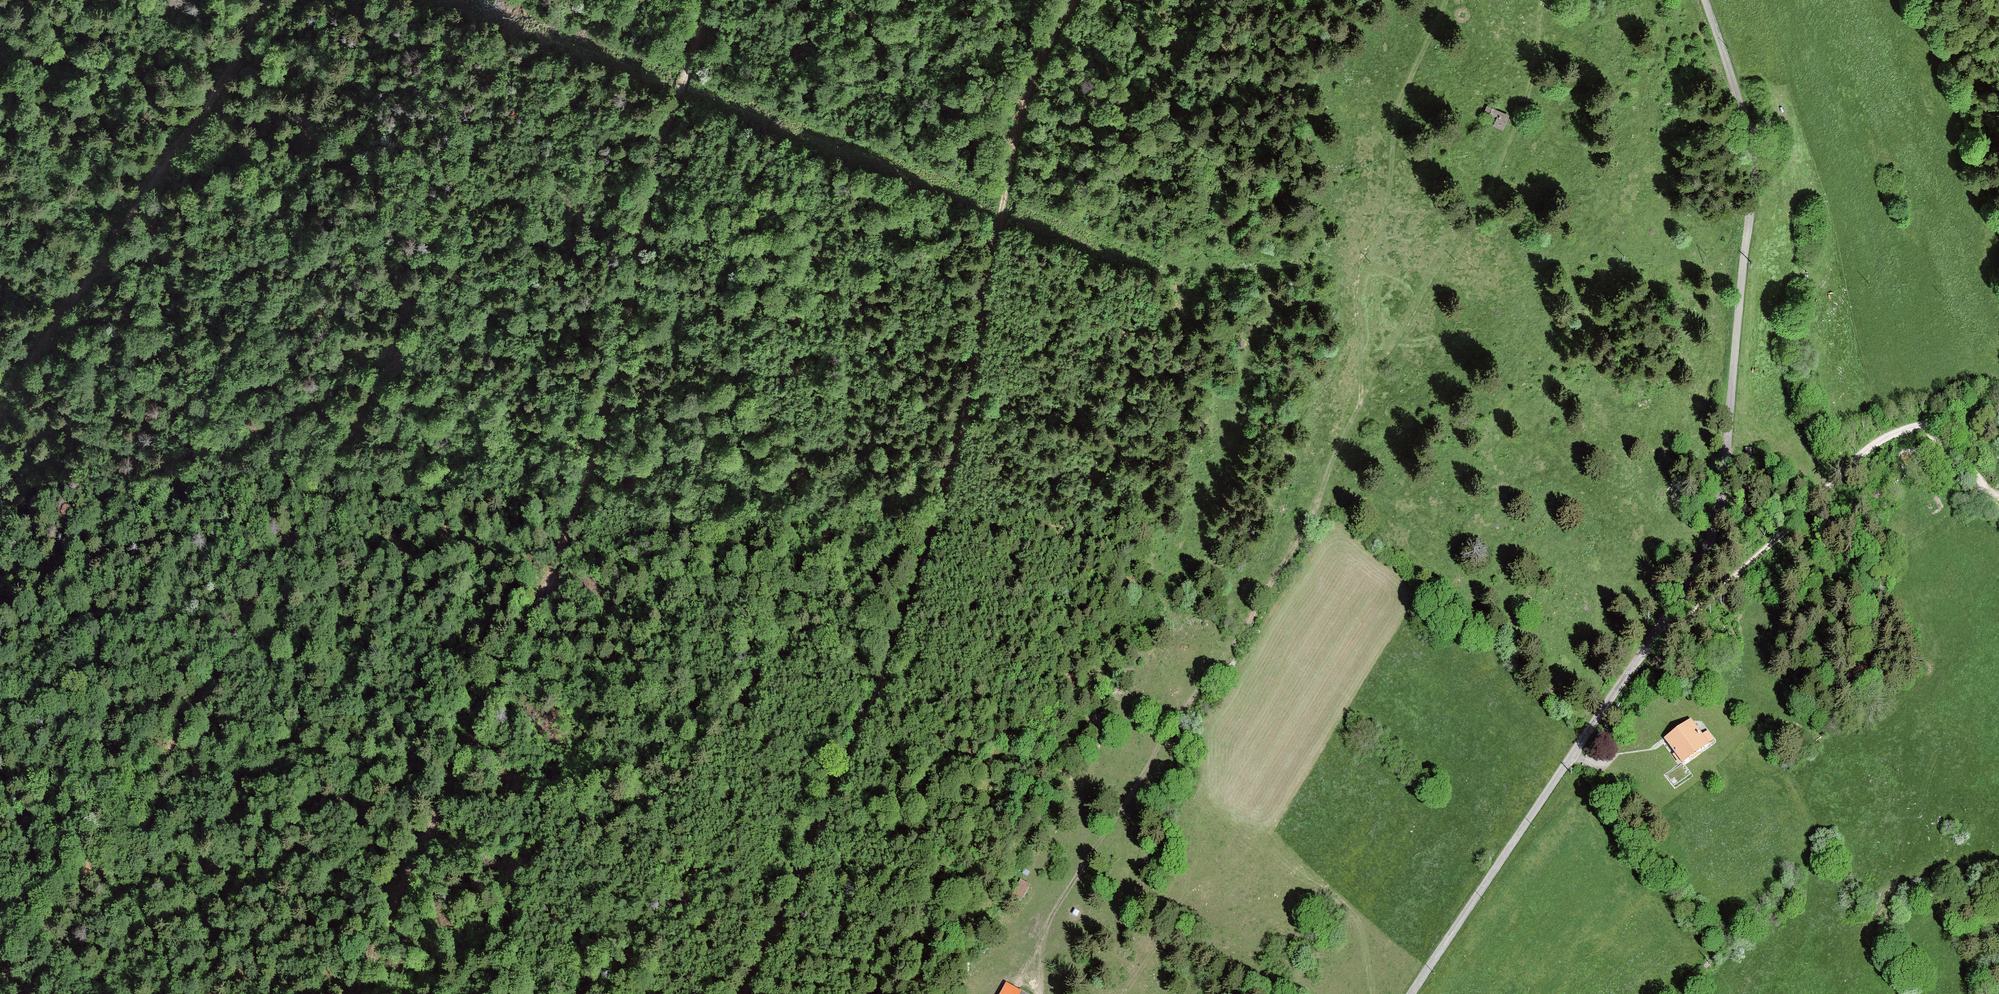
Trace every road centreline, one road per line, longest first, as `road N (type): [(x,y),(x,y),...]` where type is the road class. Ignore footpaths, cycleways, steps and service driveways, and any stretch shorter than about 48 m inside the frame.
road 1 (track): [(0,982),(36,950),(208,695),(231,638),(284,562),(378,393),(493,93),(524,37)]
road 2 (track): [(355,993),(579,507),(633,301),(654,165),(706,0)]
road 3 (track): [(1073,0),(1031,80),(923,575),(745,993)]
road 4 (unclassified): [(1659,622),(1719,511),(1752,202),(1744,113),(1705,0)]
road 5 (track): [(1038,949),(1053,912),(1311,520),(1360,401)]
road 6 (track): [(0,405),(212,111),(264,10)]
road 7 (unclassified): [(1412,993),(1659,622)]
road 8 (track): [(1360,401),(1361,267),(1390,199),(1402,107),(1455,0)]
road 9 (unclassified): [(1998,417),(1938,421),(1849,469),(1782,519),(1727,582),(1659,622)]

